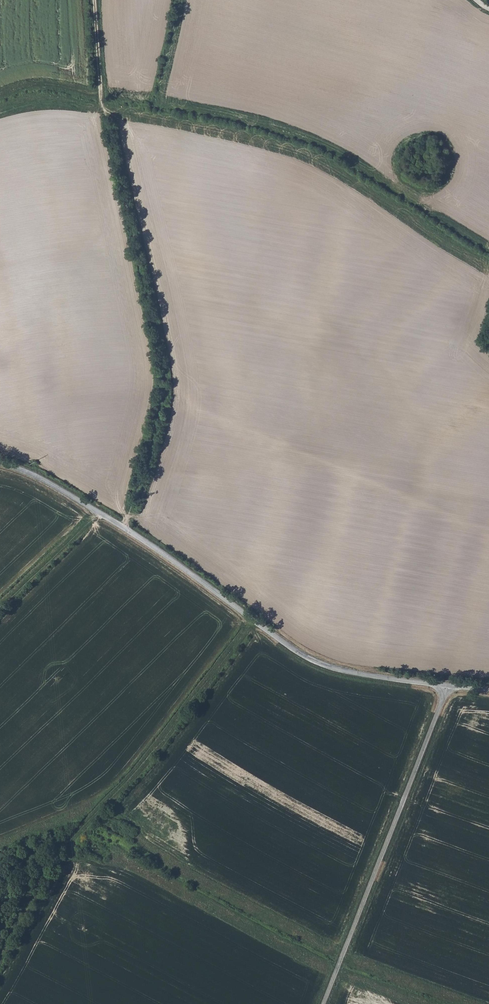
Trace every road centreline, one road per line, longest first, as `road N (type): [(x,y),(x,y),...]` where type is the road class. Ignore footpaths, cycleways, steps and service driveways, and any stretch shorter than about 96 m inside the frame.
road 1 (track): [(122,526),(165,379),(102,98),(95,0)]
road 2 (unclassified): [(0,463),(122,526),(307,658),(364,676),(448,685)]
road 3 (unclassified): [(323,1003),(448,685)]
road 4 (track): [(0,953),(45,869),(82,824)]
road 5 (track): [(0,608),(99,513)]

